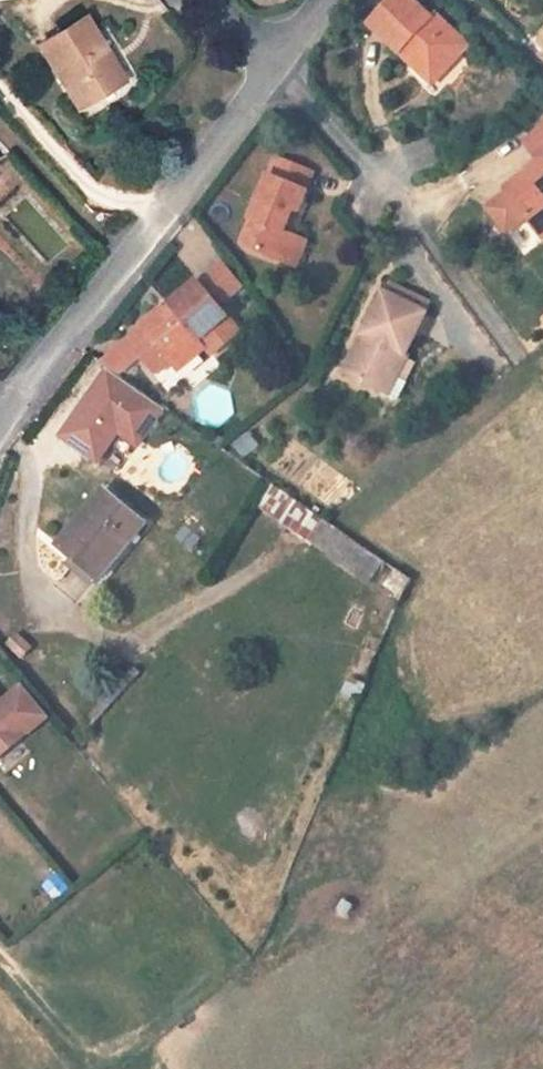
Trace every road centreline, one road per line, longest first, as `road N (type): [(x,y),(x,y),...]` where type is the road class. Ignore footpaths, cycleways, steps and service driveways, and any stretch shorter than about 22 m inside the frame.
road 1 (residential): [(280,56),(209,160),(0,423)]
road 2 (unclassified): [(280,56),(388,187)]

